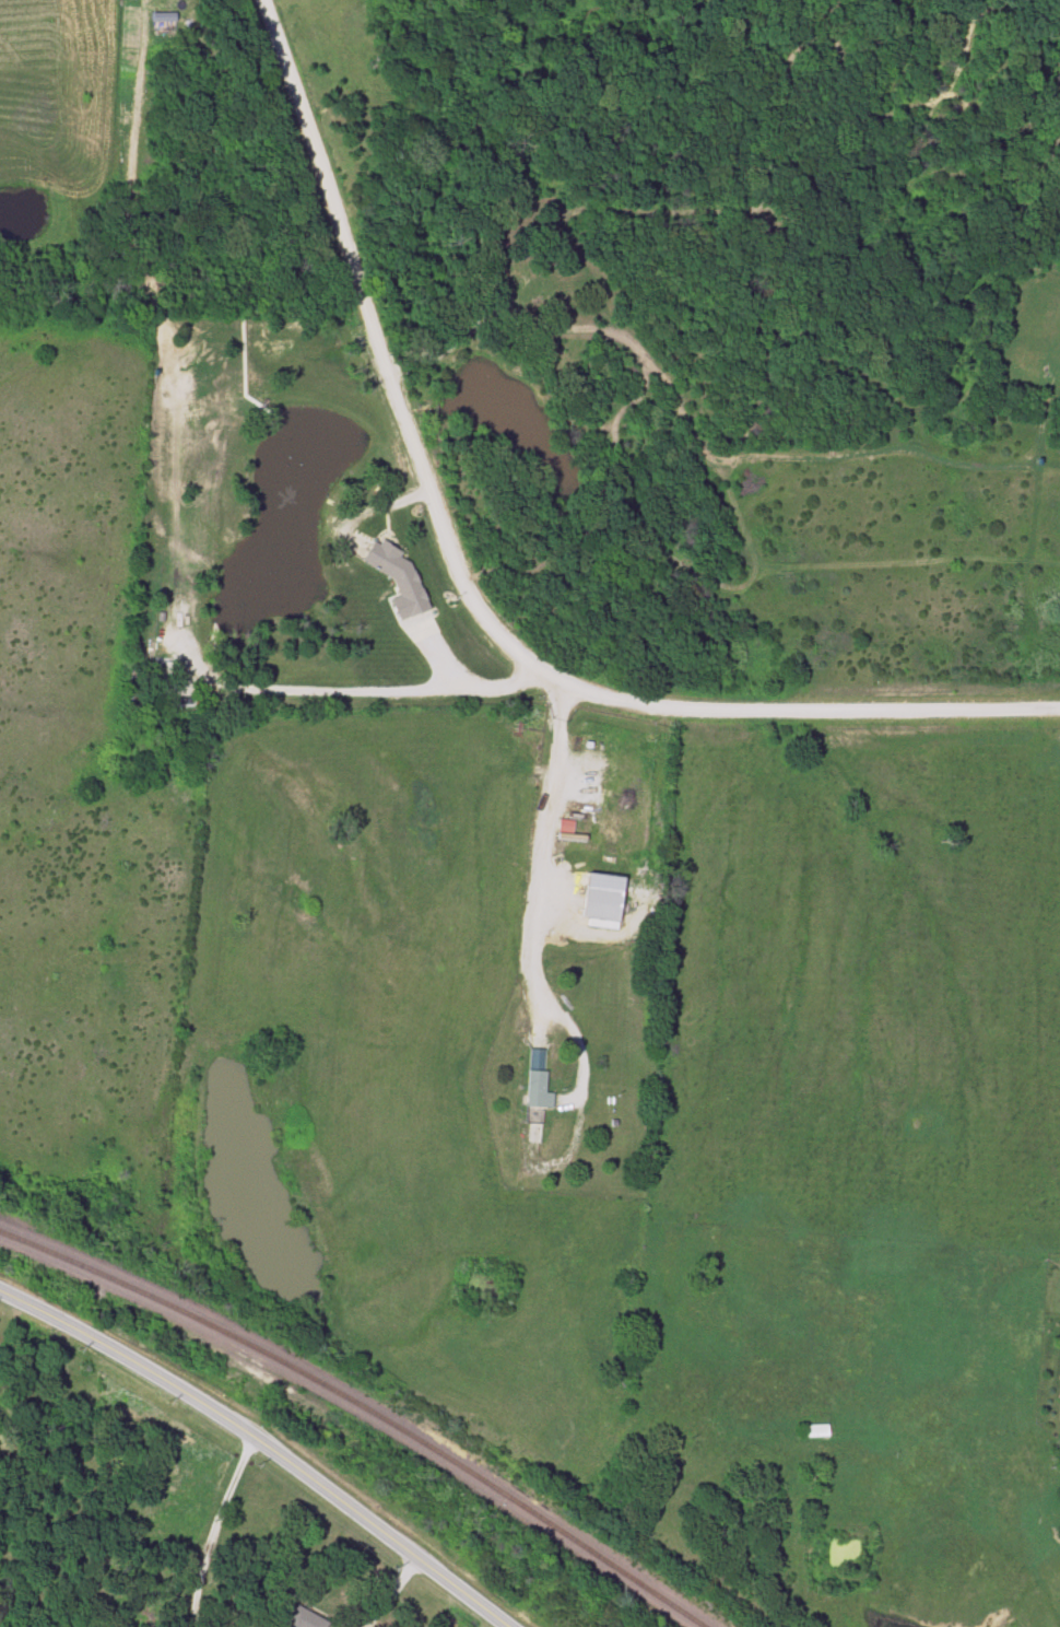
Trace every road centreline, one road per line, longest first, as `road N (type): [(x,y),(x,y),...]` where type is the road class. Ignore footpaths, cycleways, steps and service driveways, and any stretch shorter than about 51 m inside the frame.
road 1 (residential): [(265,0),(468,585),(534,667)]
road 2 (secondary): [(0,1291),(189,1394),(505,1626)]
road 3 (residential): [(534,667),(592,699),(646,711),(1059,710)]

